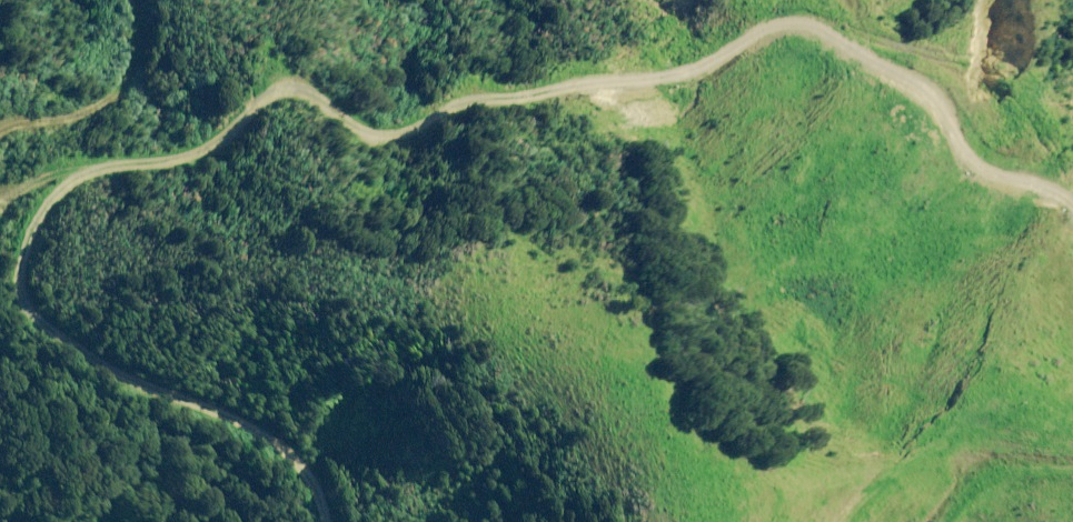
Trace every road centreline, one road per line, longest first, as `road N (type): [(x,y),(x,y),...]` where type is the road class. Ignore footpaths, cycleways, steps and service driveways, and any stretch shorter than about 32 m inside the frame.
road 1 (unclassified): [(332,521),(298,459),(261,432),(89,355),(26,299),(33,229),(67,187),(88,172),(195,159),(292,89),(317,94),(356,129),(384,140),(465,101),(658,79),(721,62),(765,35),(804,24),(941,63),(1005,94),(1037,129),(1072,194)]
road 2 (track): [(936,521),(974,462),(1072,458)]

